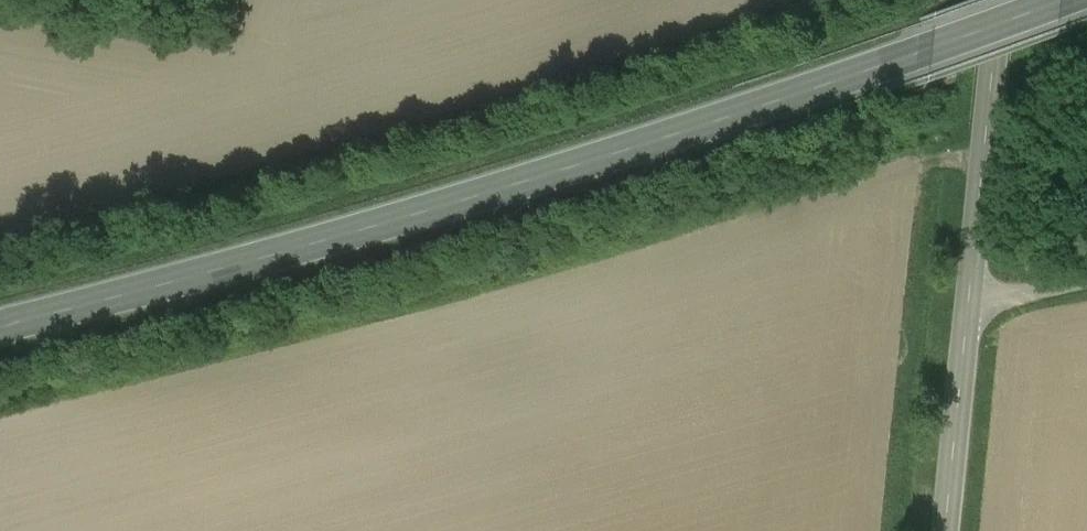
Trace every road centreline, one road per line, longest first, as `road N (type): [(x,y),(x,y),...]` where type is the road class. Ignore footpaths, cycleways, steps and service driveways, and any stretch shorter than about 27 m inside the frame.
road 1 (primary): [(1063,0),(526,181),(0,326)]
road 2 (tertiary): [(968,298),(999,0)]
road 3 (tertiary): [(945,530),(968,298)]
road 4 (unclassified): [(968,298),(1086,282)]

